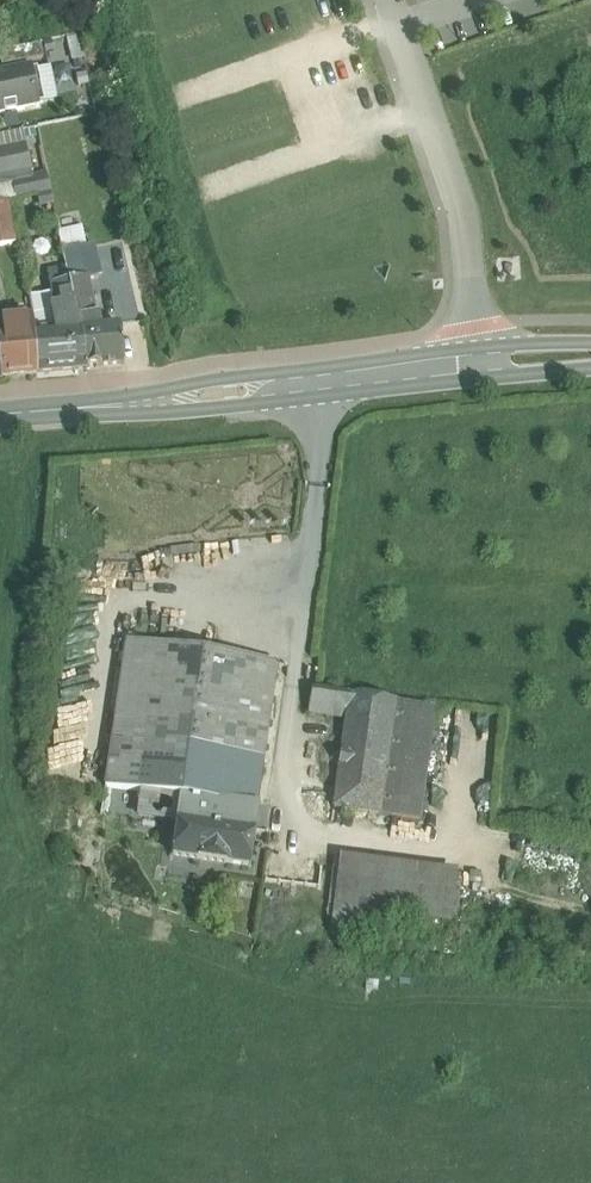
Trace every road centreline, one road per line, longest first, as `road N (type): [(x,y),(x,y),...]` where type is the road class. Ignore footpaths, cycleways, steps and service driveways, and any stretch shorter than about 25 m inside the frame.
road 1 (secondary): [(590,358),(0,413)]

